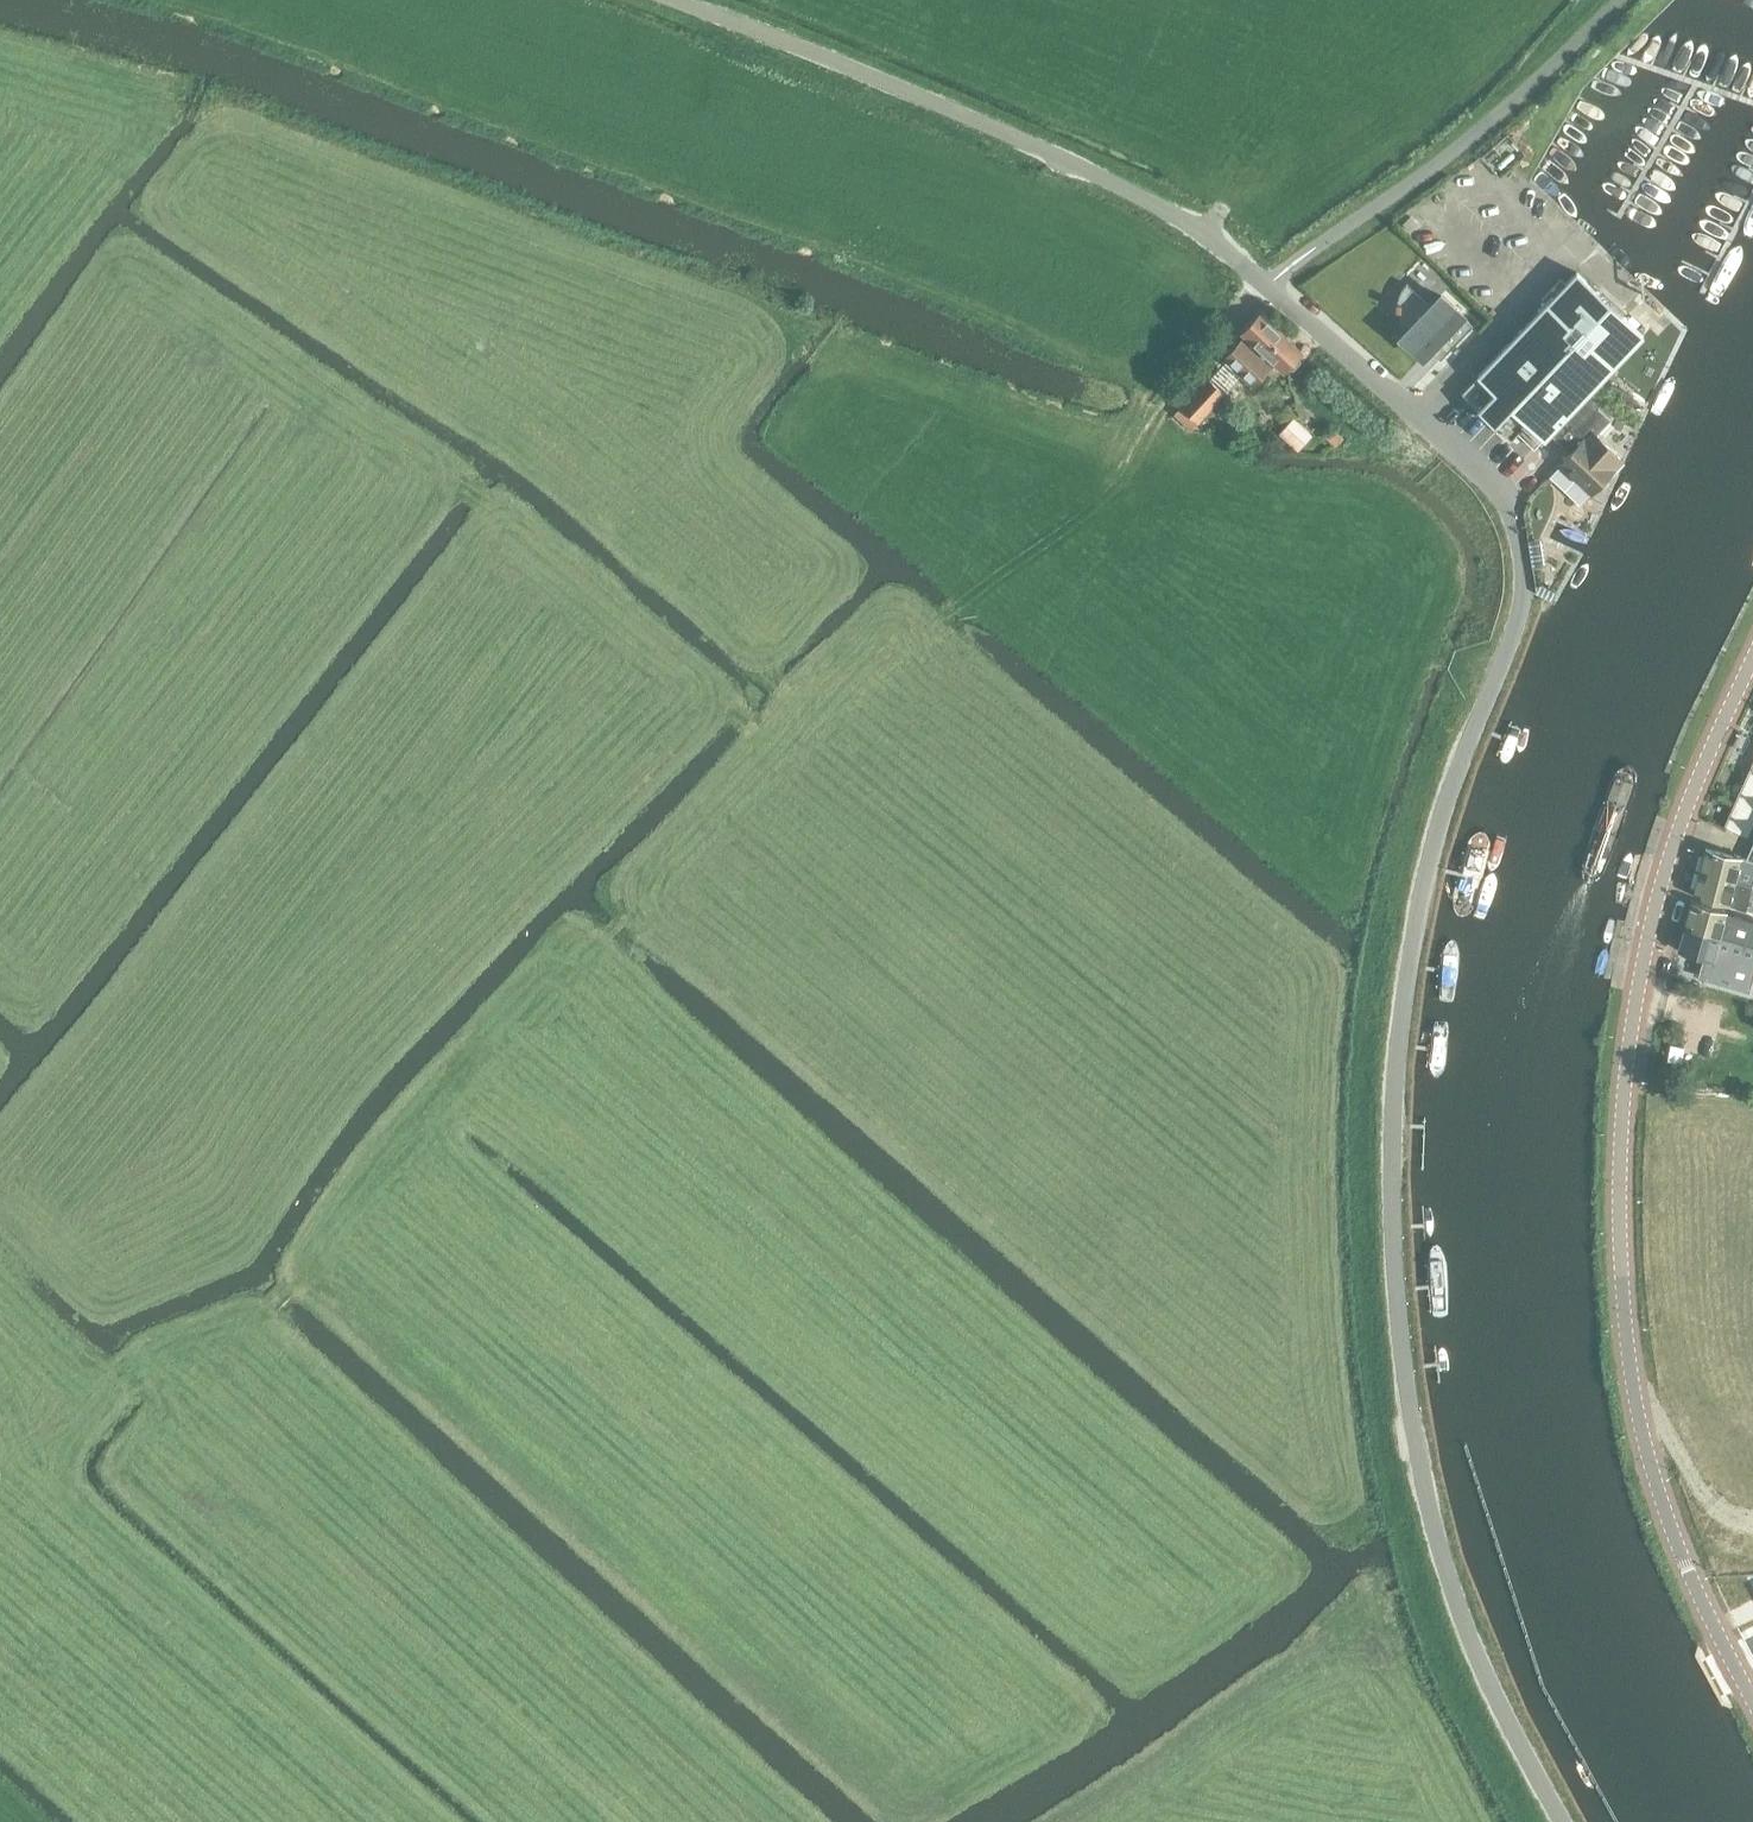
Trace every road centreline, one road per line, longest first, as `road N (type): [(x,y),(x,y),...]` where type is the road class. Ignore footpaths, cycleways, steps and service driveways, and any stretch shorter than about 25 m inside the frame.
road 1 (unclassified): [(1560,1821),(1489,1685),(1437,1542),(1395,1292),(1398,1046),(1413,951),(1433,848),(1513,631),(1524,581),(1521,519),(1488,477),(1245,266)]
road 2 (tertiary): [(1752,1700),(1690,1575),(1650,1463),(1631,1373),(1620,1183),(1628,1047),(1652,915),(1752,663)]
road 3 (residential): [(1245,266),(1182,220),(1030,144),(676,0)]

